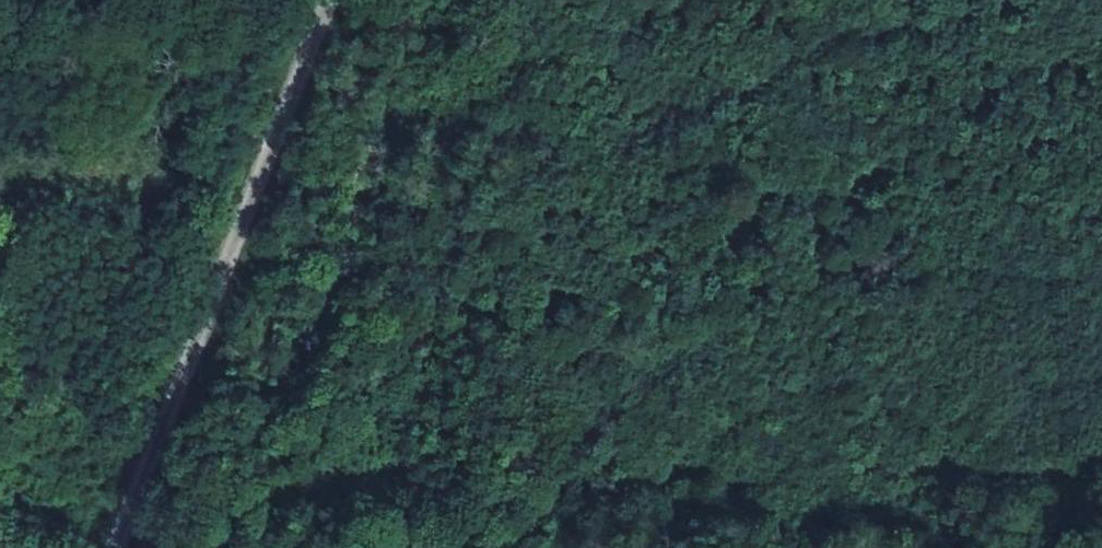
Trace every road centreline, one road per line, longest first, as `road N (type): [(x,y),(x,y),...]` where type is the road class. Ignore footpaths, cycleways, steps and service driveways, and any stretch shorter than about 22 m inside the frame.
road 1 (unclassified): [(331,0),(116,547)]

